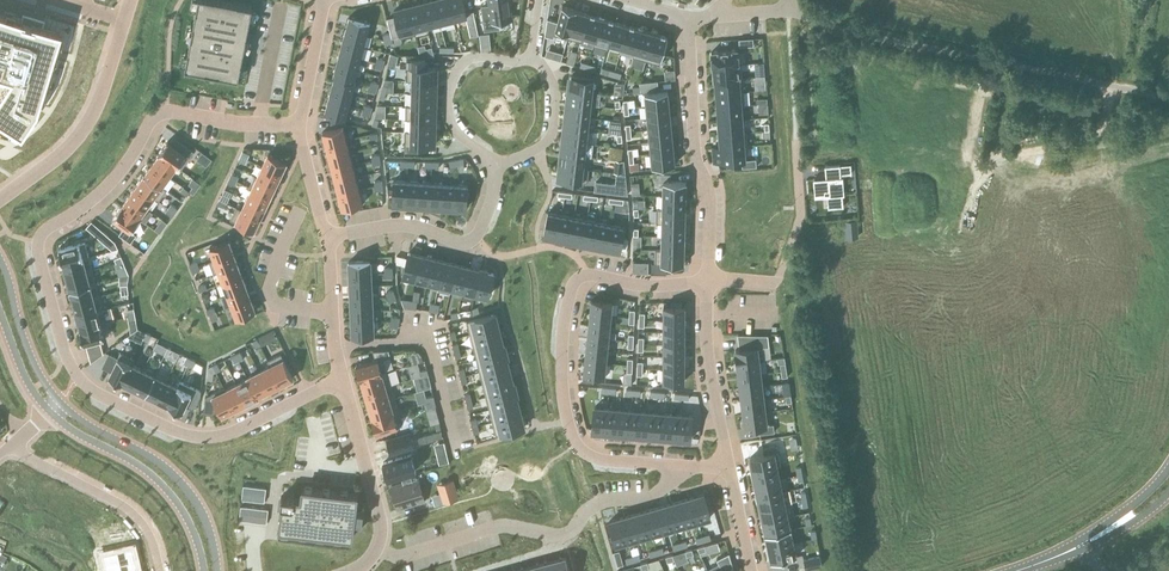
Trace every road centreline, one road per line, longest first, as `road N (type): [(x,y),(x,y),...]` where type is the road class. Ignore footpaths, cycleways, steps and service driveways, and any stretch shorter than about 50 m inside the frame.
road 1 (residential): [(300,126),(167,112),(153,117),(107,187),(46,229),(39,259),(77,376),(185,435),(229,434),(344,382)]
road 2 (residential): [(848,297),(839,376),(851,459),(871,532),(887,552),(902,558),(939,547),(1039,465)]
road 3 (residential): [(706,283),(641,284),(588,274),(572,287),(563,324),(563,394),(578,445),(617,461),(681,466)]
road 4 (unclassified): [(1141,91),(789,12)]
road 5 (residential): [(1128,295),(1155,366),(1148,429),(1117,470),(1094,484),(1057,488),(1039,465)]
road 6 (residential): [(688,16),(697,163),(711,195),(707,277)]
road 7 (residential): [(0,199),(79,135),(105,86),(131,0)]
road 8 (unclassified): [(216,570),(203,514),(174,476),(61,403)]
road 9 (unclassified): [(49,411),(163,485),(195,537),(204,570)]
road 10 (residential): [(492,164),(491,204),(475,238),(402,224),(326,236)]
road 11 (residential): [(9,445),(142,518),(163,570)]
road 12 (residential): [(531,57),(478,57),(459,66),(450,88),(455,129),(492,164)]
road 13 (residential): [(556,536),(504,526),(408,555),(378,548)]
road 14 (residential): [(706,283),(707,361),(729,463)]
road 15 (residential): [(344,382),(380,520),(378,548)]
road 16 (residential): [(1039,465),(1010,375),(1001,309)]
road 17 (residential): [(300,209),(270,298),(278,307),(332,314)]
road 18 (unclassified): [(61,403),(39,373),(0,260)]
road 19 (residential): [(492,164),(549,140),(556,86),(531,57)]
road 20 (residential): [(1162,242),(1144,196),(1141,91)]
road 21 (residential): [(960,290),(938,257),(932,226),(939,147)]
road 22 (residential): [(681,466),(660,490),(602,503),(556,536)]
road 23 (residential): [(325,0),(300,126)]
road 24 (residential): [(1128,295),(1001,309)]

